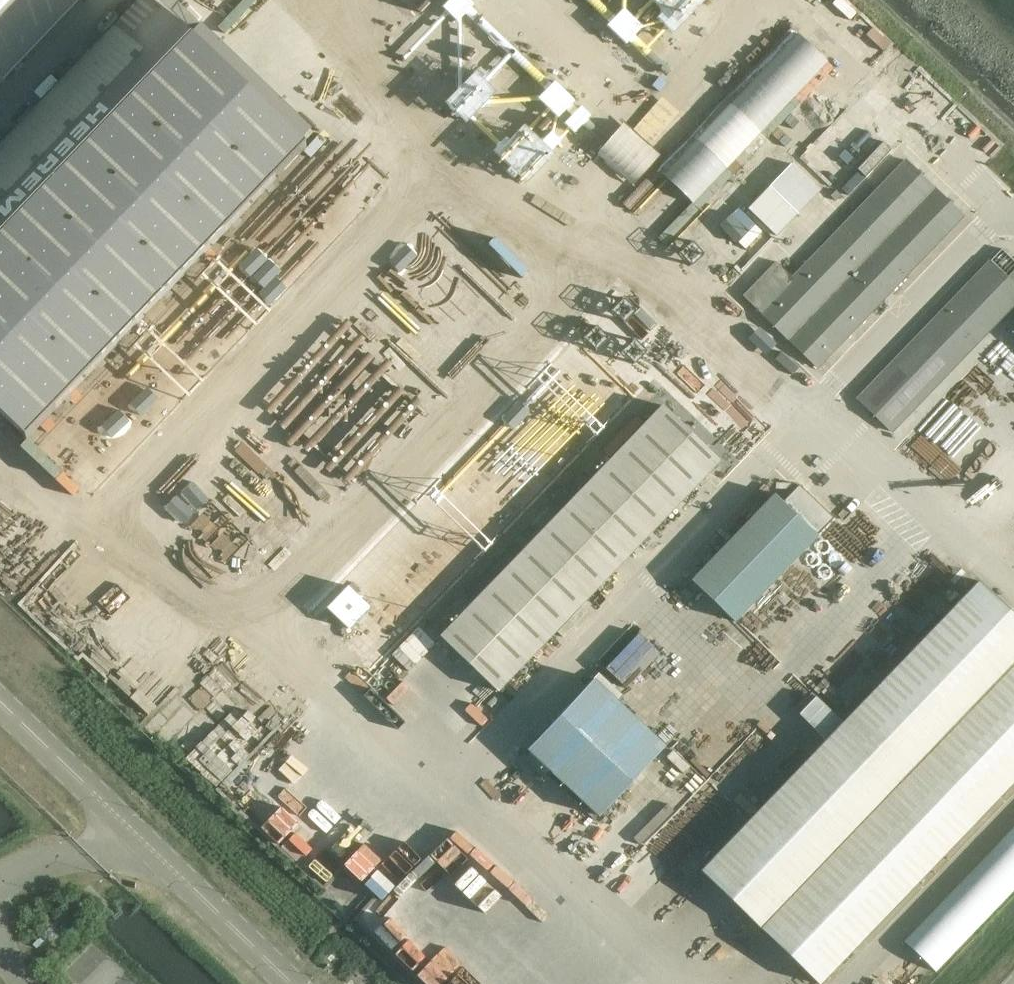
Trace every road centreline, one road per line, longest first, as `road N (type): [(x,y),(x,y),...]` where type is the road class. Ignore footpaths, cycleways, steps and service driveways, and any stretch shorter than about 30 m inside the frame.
road 1 (unclassified): [(293,983),(0,702)]

